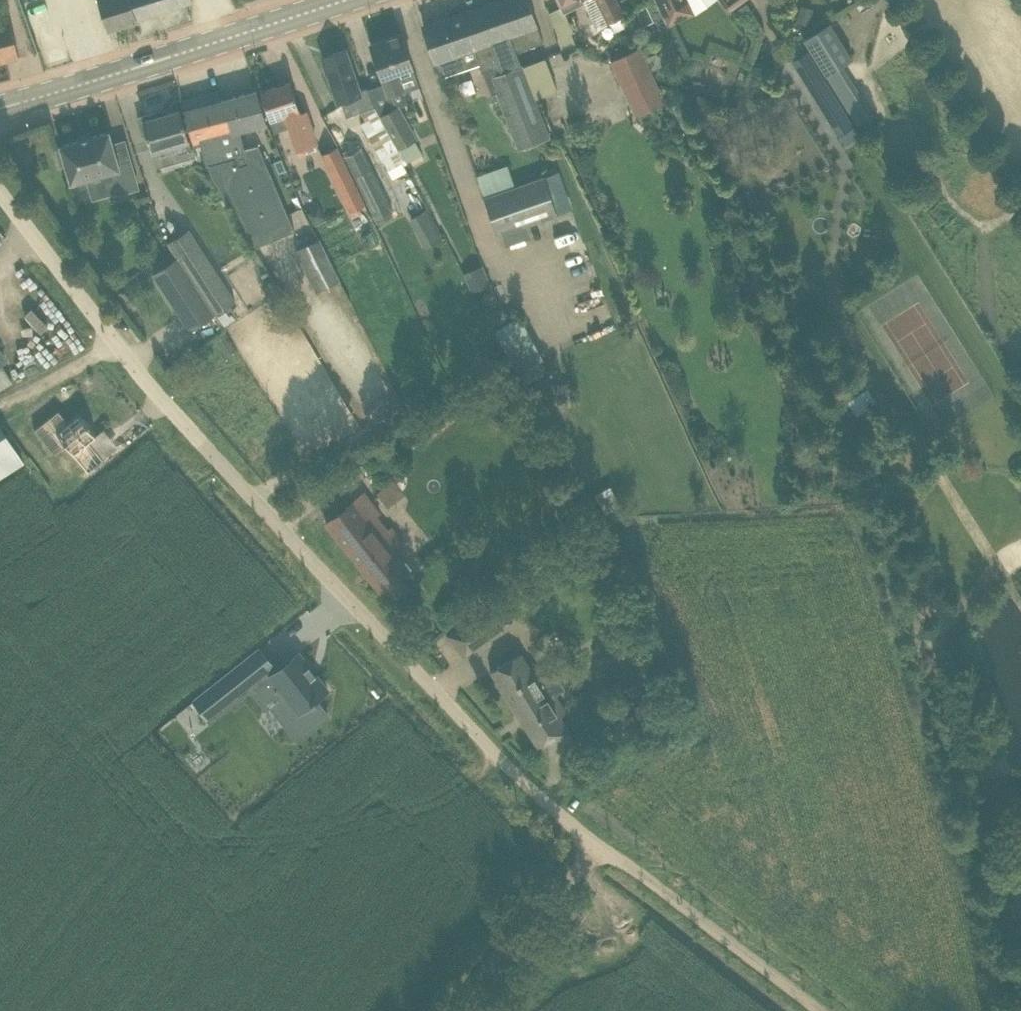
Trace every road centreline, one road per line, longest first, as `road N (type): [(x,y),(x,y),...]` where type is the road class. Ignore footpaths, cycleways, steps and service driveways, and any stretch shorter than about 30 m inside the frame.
road 1 (unclassified): [(595,844),(178,416),(0,193)]
road 2 (tertiary): [(340,0),(0,105)]
road 3 (track): [(595,844),(814,1010)]
road 4 (unclassified): [(595,844),(466,1010)]

